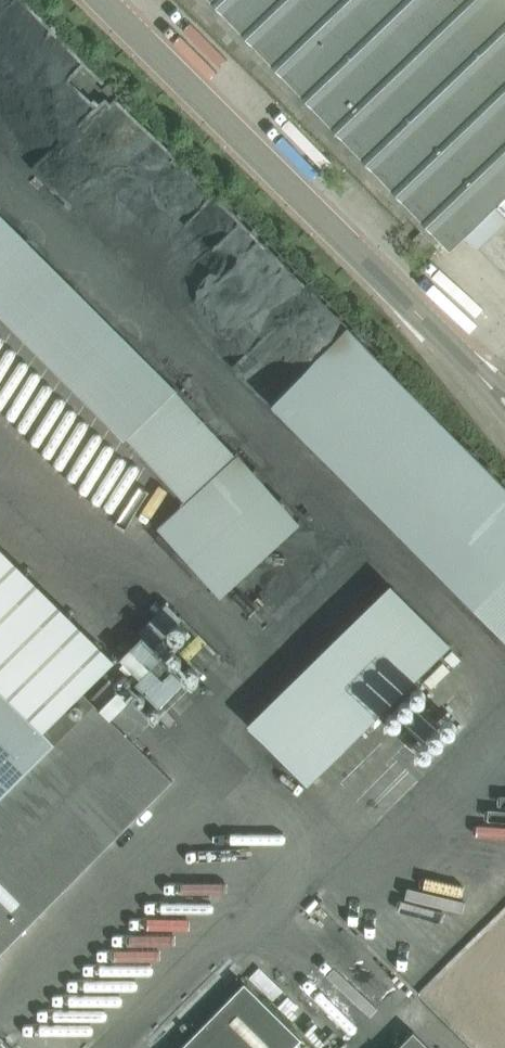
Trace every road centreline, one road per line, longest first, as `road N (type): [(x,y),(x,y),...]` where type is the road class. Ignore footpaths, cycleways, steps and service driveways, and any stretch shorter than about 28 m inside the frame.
road 1 (unclassified): [(504,403),(102,0)]

